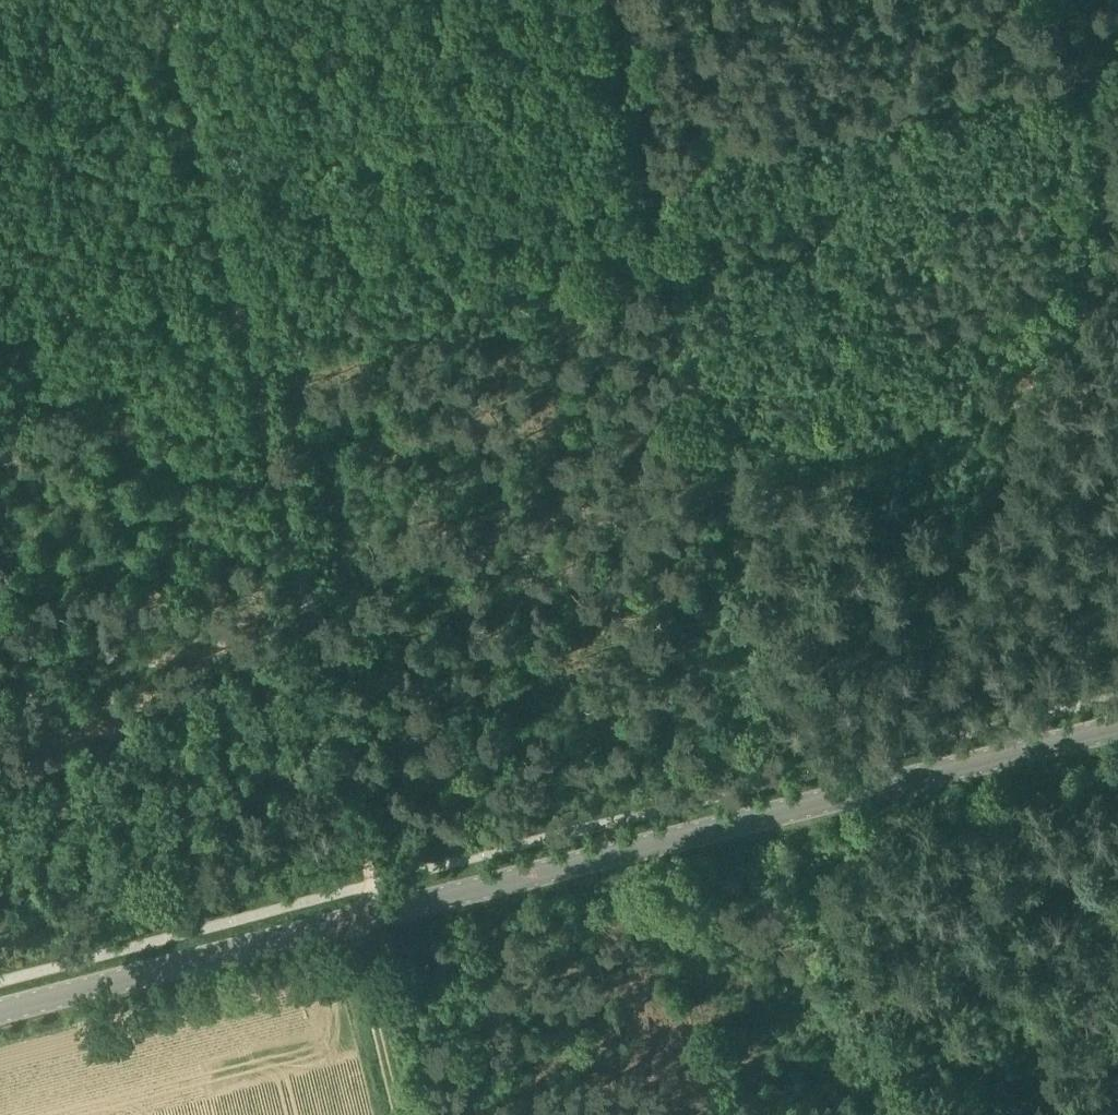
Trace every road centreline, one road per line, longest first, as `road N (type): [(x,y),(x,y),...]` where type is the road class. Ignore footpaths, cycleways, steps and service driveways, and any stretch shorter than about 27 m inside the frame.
road 1 (tertiary): [(0,1011),(1117,727)]
road 2 (track): [(670,199),(808,775),(806,806),(837,878),(842,945),(881,1114)]
road 3 (track): [(232,294),(670,199),(1072,88)]
road 4 (track): [(232,294),(376,915)]
road 5 (track): [(232,294),(165,0)]
road 6 (track): [(28,339),(232,294)]
road 7 (track): [(399,1114),(355,920)]
road 8 (track): [(1072,88),(1117,272)]

